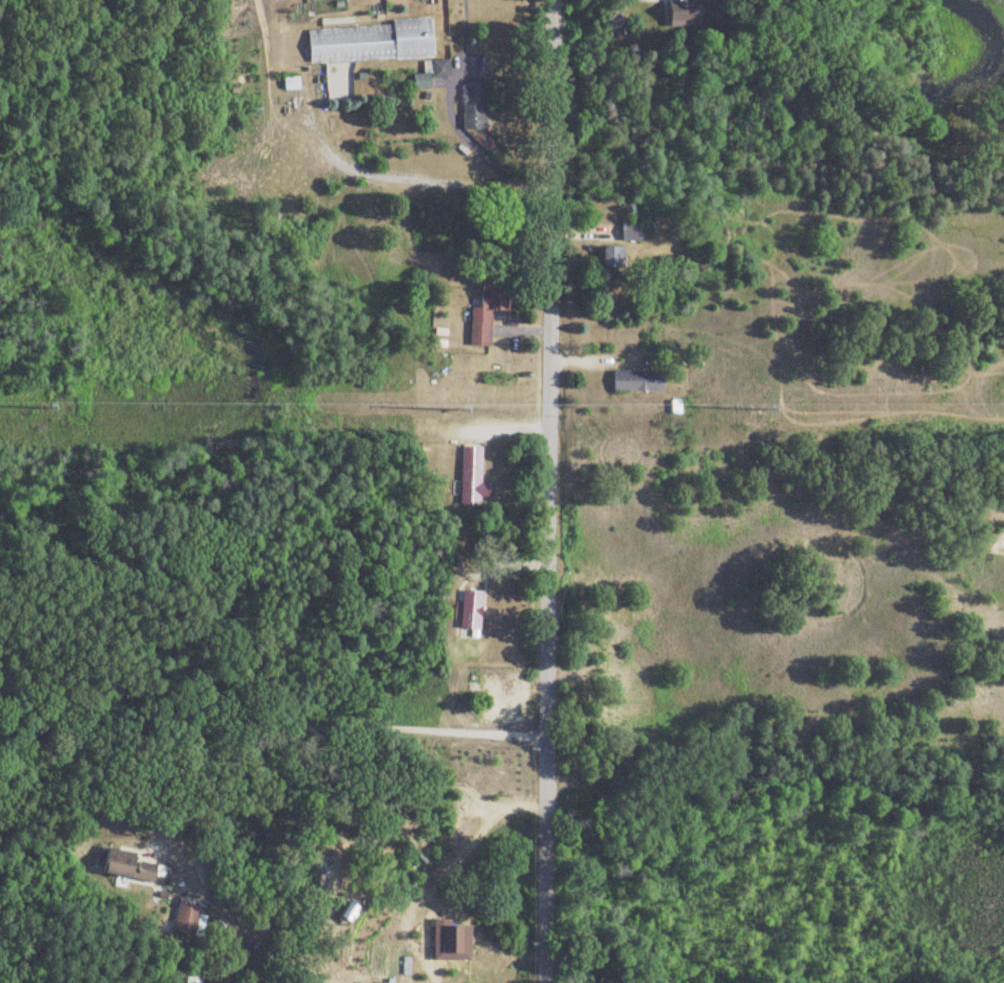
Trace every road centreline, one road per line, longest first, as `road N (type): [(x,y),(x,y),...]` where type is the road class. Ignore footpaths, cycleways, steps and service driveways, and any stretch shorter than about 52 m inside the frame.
road 1 (residential): [(543,982),(541,0)]

